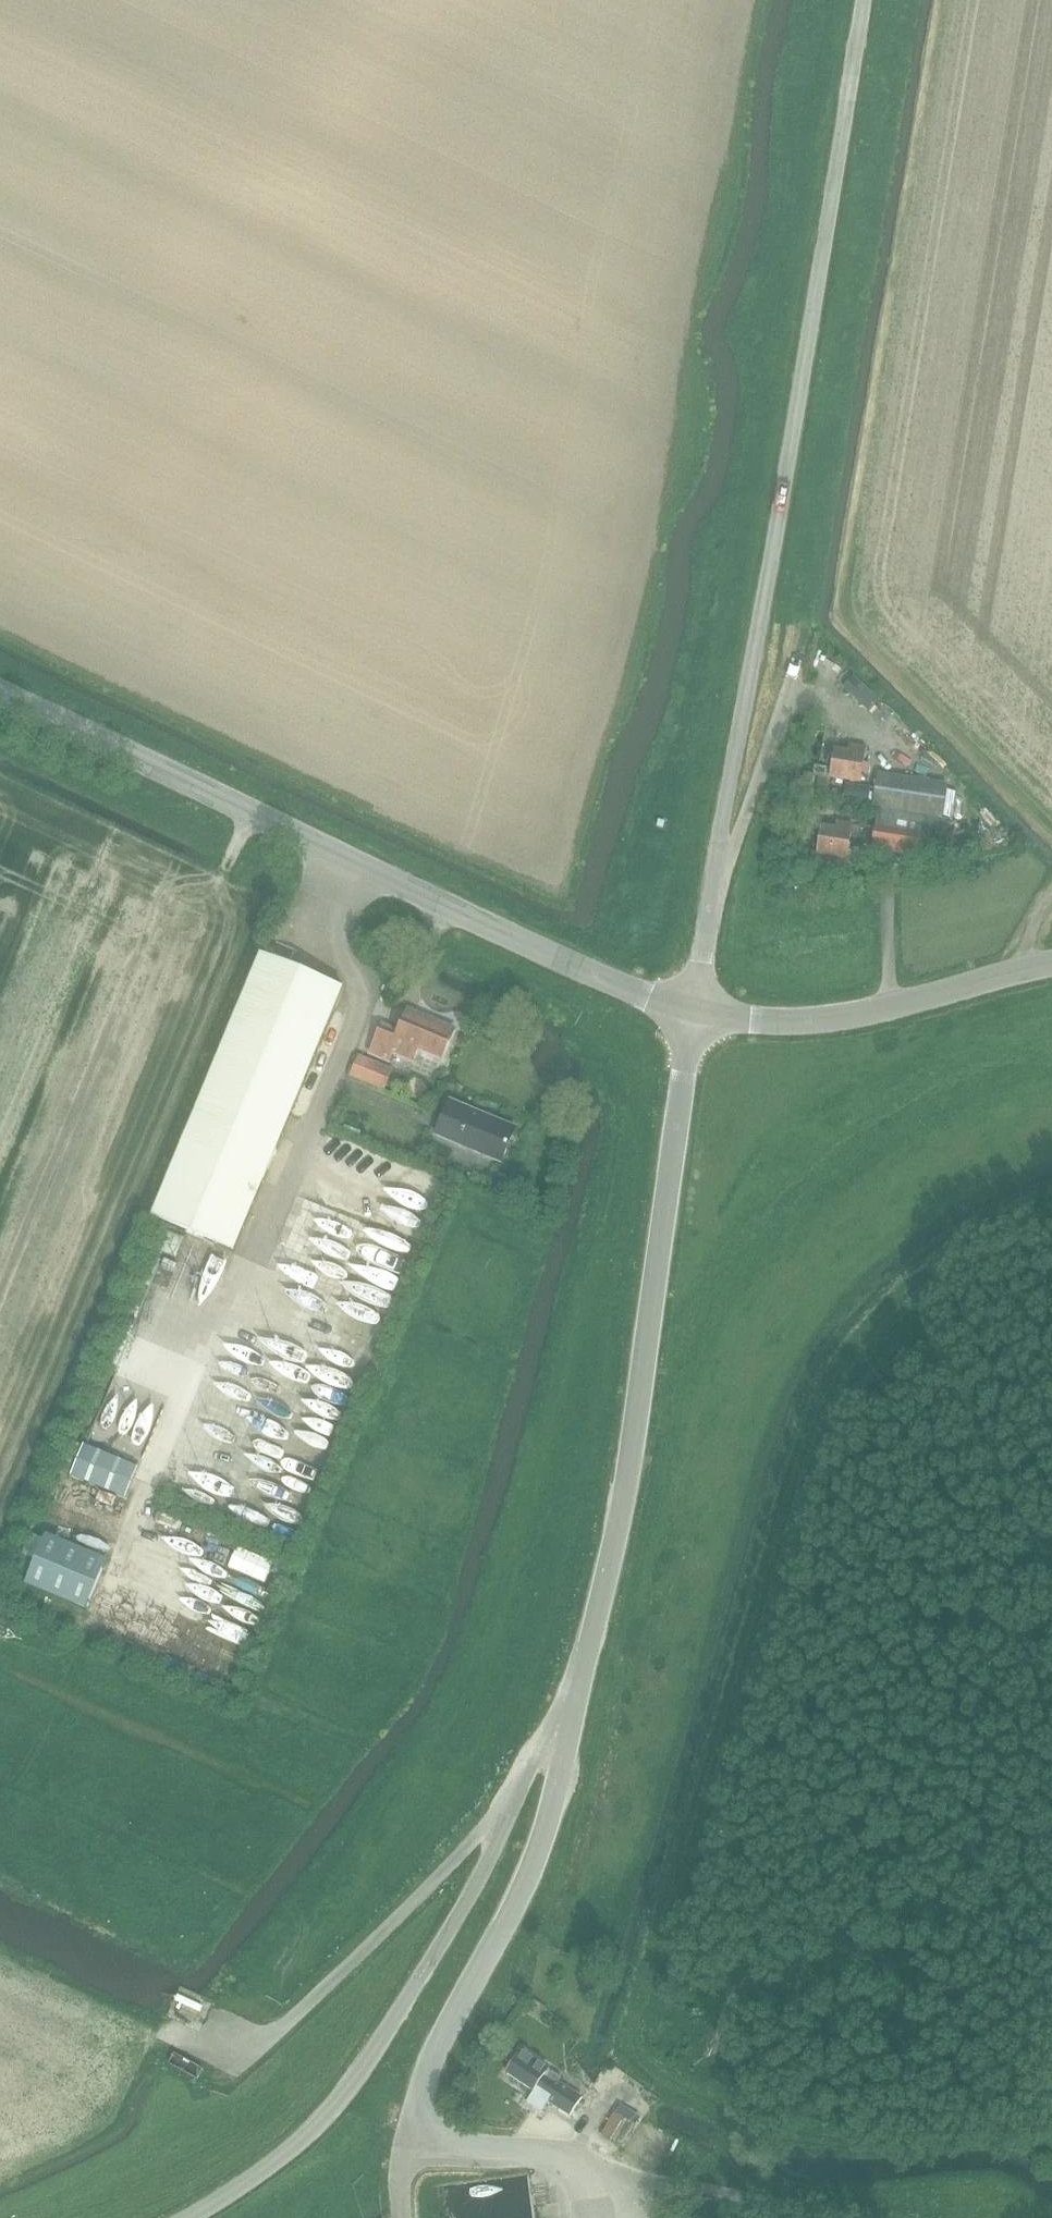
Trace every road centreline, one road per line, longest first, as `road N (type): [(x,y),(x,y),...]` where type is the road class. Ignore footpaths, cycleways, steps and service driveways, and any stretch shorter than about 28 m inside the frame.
road 1 (unclassified): [(695,1009),(866,0)]
road 2 (tertiary): [(695,1009),(646,996),(0,692)]
road 3 (unclassified): [(189,2217),(282,2156),(336,2104),(485,1869),(583,1671)]
road 4 (unclassified): [(583,1671),(632,1453),(695,1009)]
road 5 (unclassified): [(583,1671),(549,1825),(434,2056),(420,2124)]
road 6 (tertiary): [(1051,964),(860,1014),(767,1022),(695,1009)]
road 7 (unclassified): [(420,2124),(466,2145),(670,2183)]

